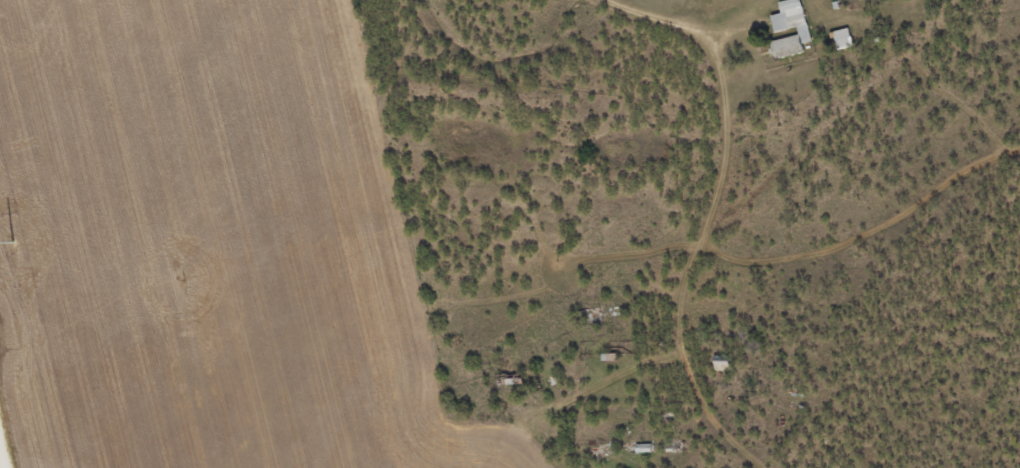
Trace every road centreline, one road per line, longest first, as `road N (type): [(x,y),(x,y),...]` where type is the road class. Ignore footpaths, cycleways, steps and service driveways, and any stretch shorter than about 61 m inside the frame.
road 1 (residential): [(582,0),(647,16),(702,57),(730,138),(713,203),(686,247),(682,308)]

